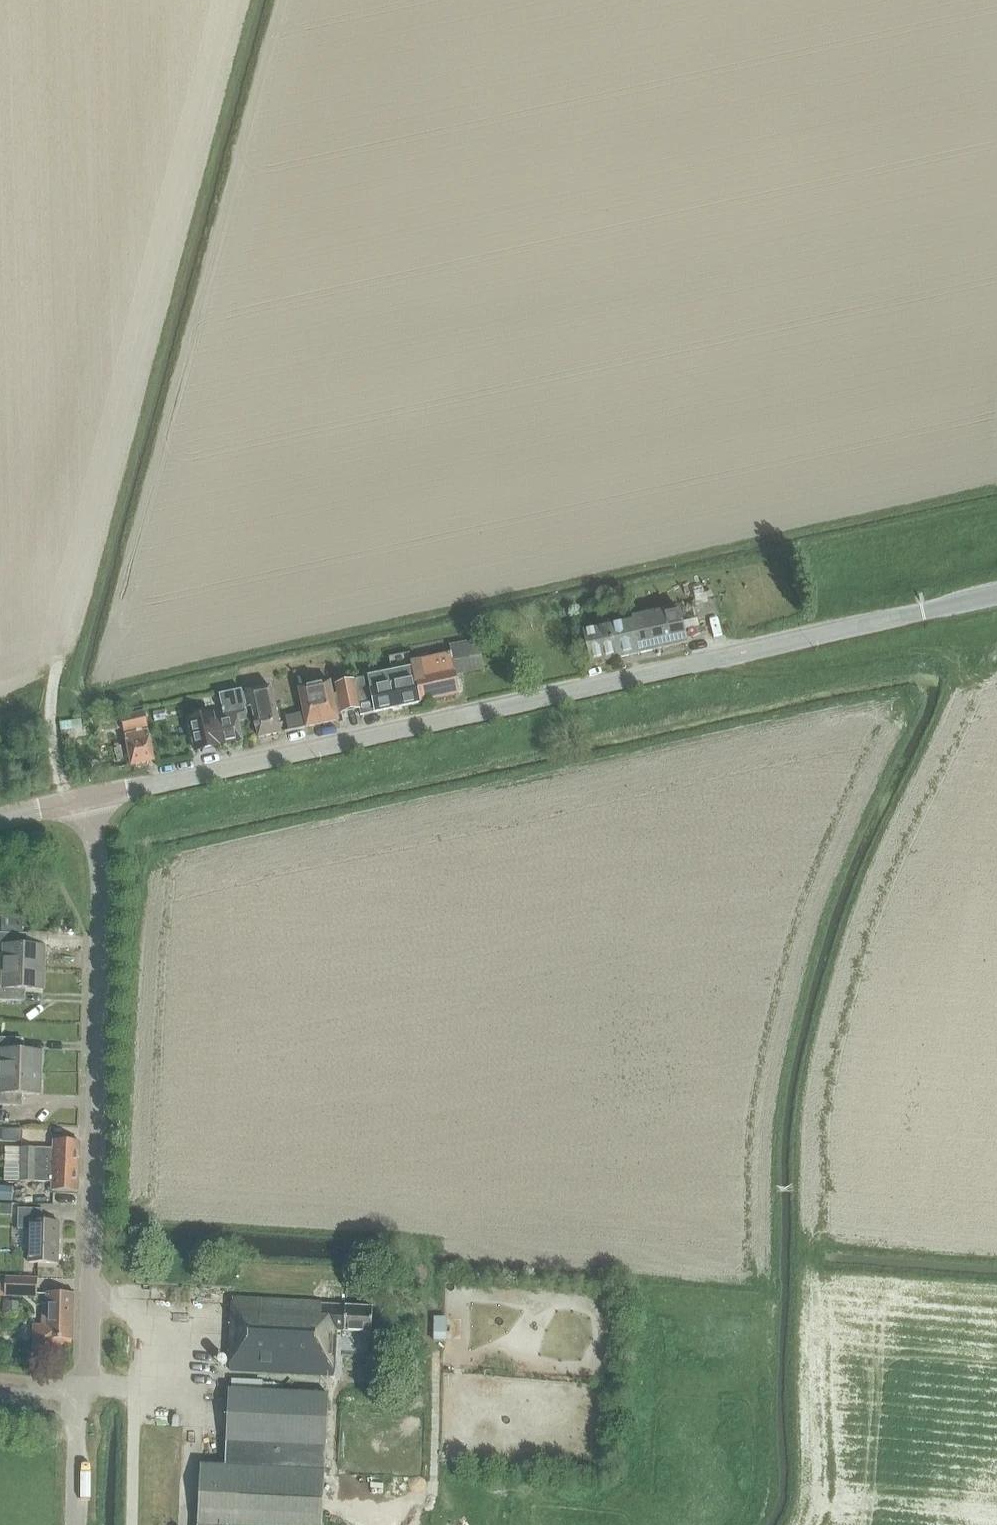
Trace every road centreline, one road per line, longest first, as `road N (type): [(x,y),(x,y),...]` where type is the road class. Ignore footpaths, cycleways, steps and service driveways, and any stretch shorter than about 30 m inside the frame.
road 1 (tertiary): [(89,798),(996,595)]
road 2 (unclassified): [(84,1396),(101,943),(89,798)]
road 3 (unclassified): [(75,1524),(84,1396)]

